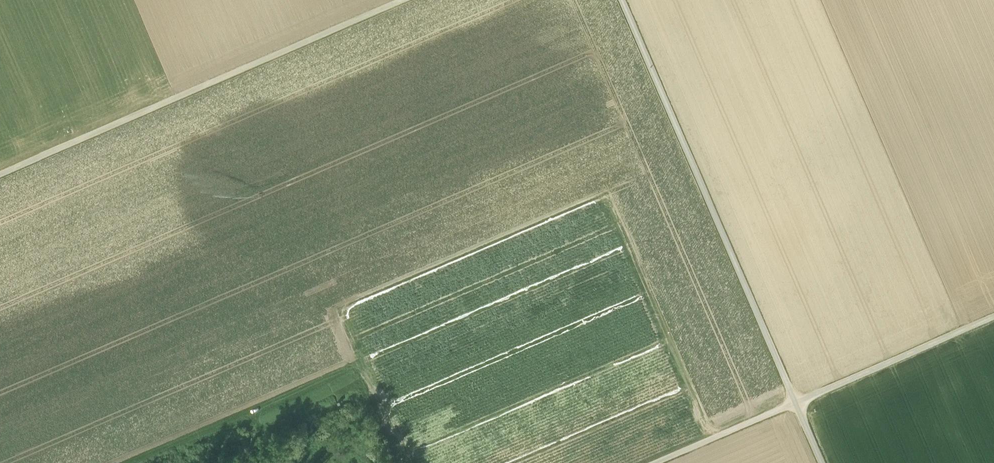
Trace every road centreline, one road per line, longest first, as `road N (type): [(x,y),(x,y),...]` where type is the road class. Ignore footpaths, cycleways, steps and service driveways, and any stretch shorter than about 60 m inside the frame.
road 1 (track): [(621,0),(821,462)]
road 2 (track): [(0,174),(400,0)]
road 3 (track): [(993,316),(795,402)]
road 4 (track): [(654,462),(795,402)]

